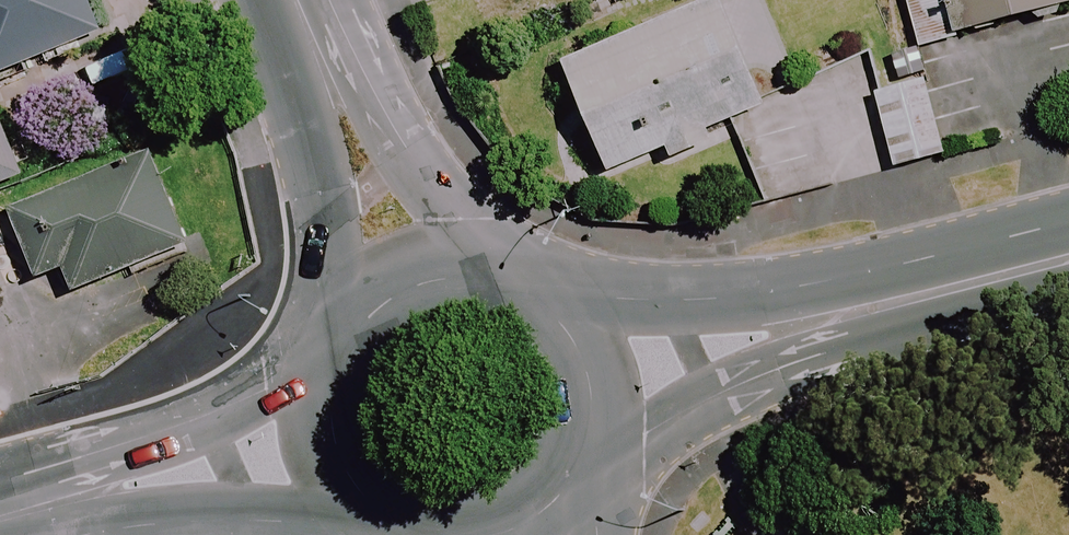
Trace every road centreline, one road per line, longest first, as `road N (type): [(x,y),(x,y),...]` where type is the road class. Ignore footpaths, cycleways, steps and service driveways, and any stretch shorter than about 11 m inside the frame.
road 1 (secondary): [(587,383),(1068,259)]
road 2 (secondary): [(328,431),(233,467),(0,522)]
road 3 (secondary): [(414,288),(294,0)]
road 4 (secondary): [(414,288),(458,281),(502,288),(541,309),(570,342),(587,383)]
road 5 (secondary): [(328,431),(329,386),(345,344),(375,310),(414,288)]
road 6 (secondary): [(587,383),(590,427),(577,470),(550,506),(513,532)]
road 7 (secondary): [(417,534),(363,503),(340,469),(328,431)]

